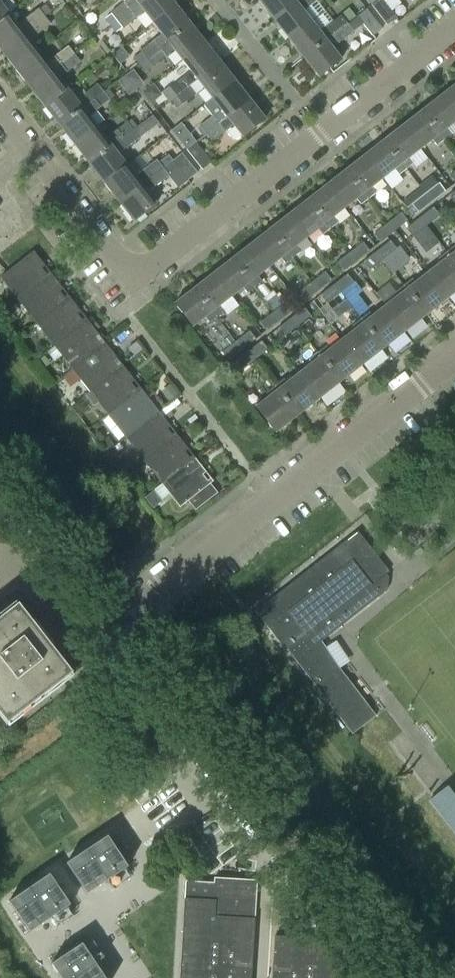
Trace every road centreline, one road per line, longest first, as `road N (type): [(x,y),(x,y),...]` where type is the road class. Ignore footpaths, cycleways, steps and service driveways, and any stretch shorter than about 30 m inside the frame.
road 1 (residential): [(95,636),(454,359)]
road 2 (residential): [(144,268),(454,30)]
road 3 (residential): [(144,268),(123,265),(0,103)]

